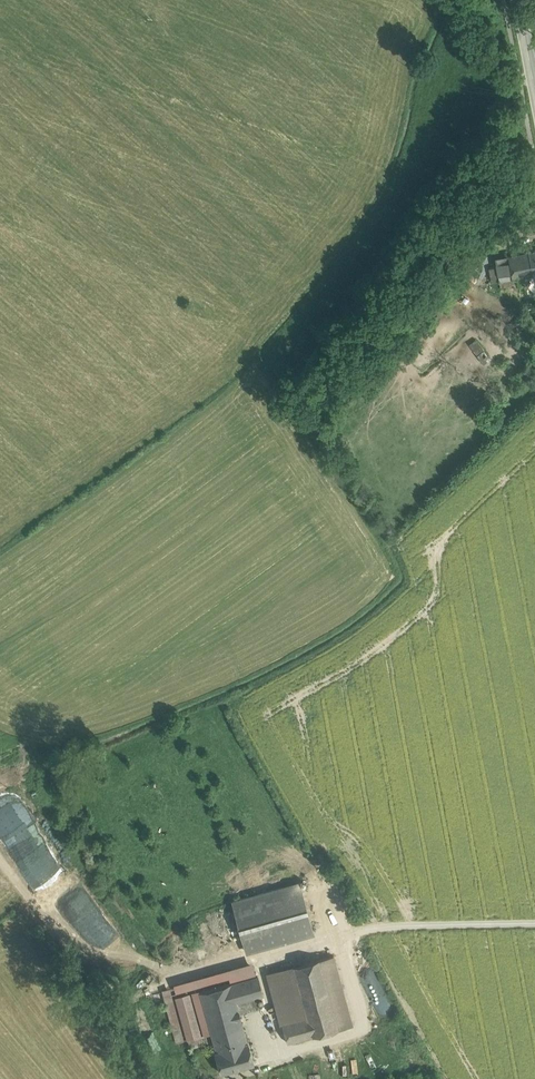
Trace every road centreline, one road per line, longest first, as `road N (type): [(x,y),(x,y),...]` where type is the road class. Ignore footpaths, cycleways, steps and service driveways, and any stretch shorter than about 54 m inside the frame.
road 1 (track): [(534,922),(356,928),(183,973),(150,970),(20,897),(0,865)]

